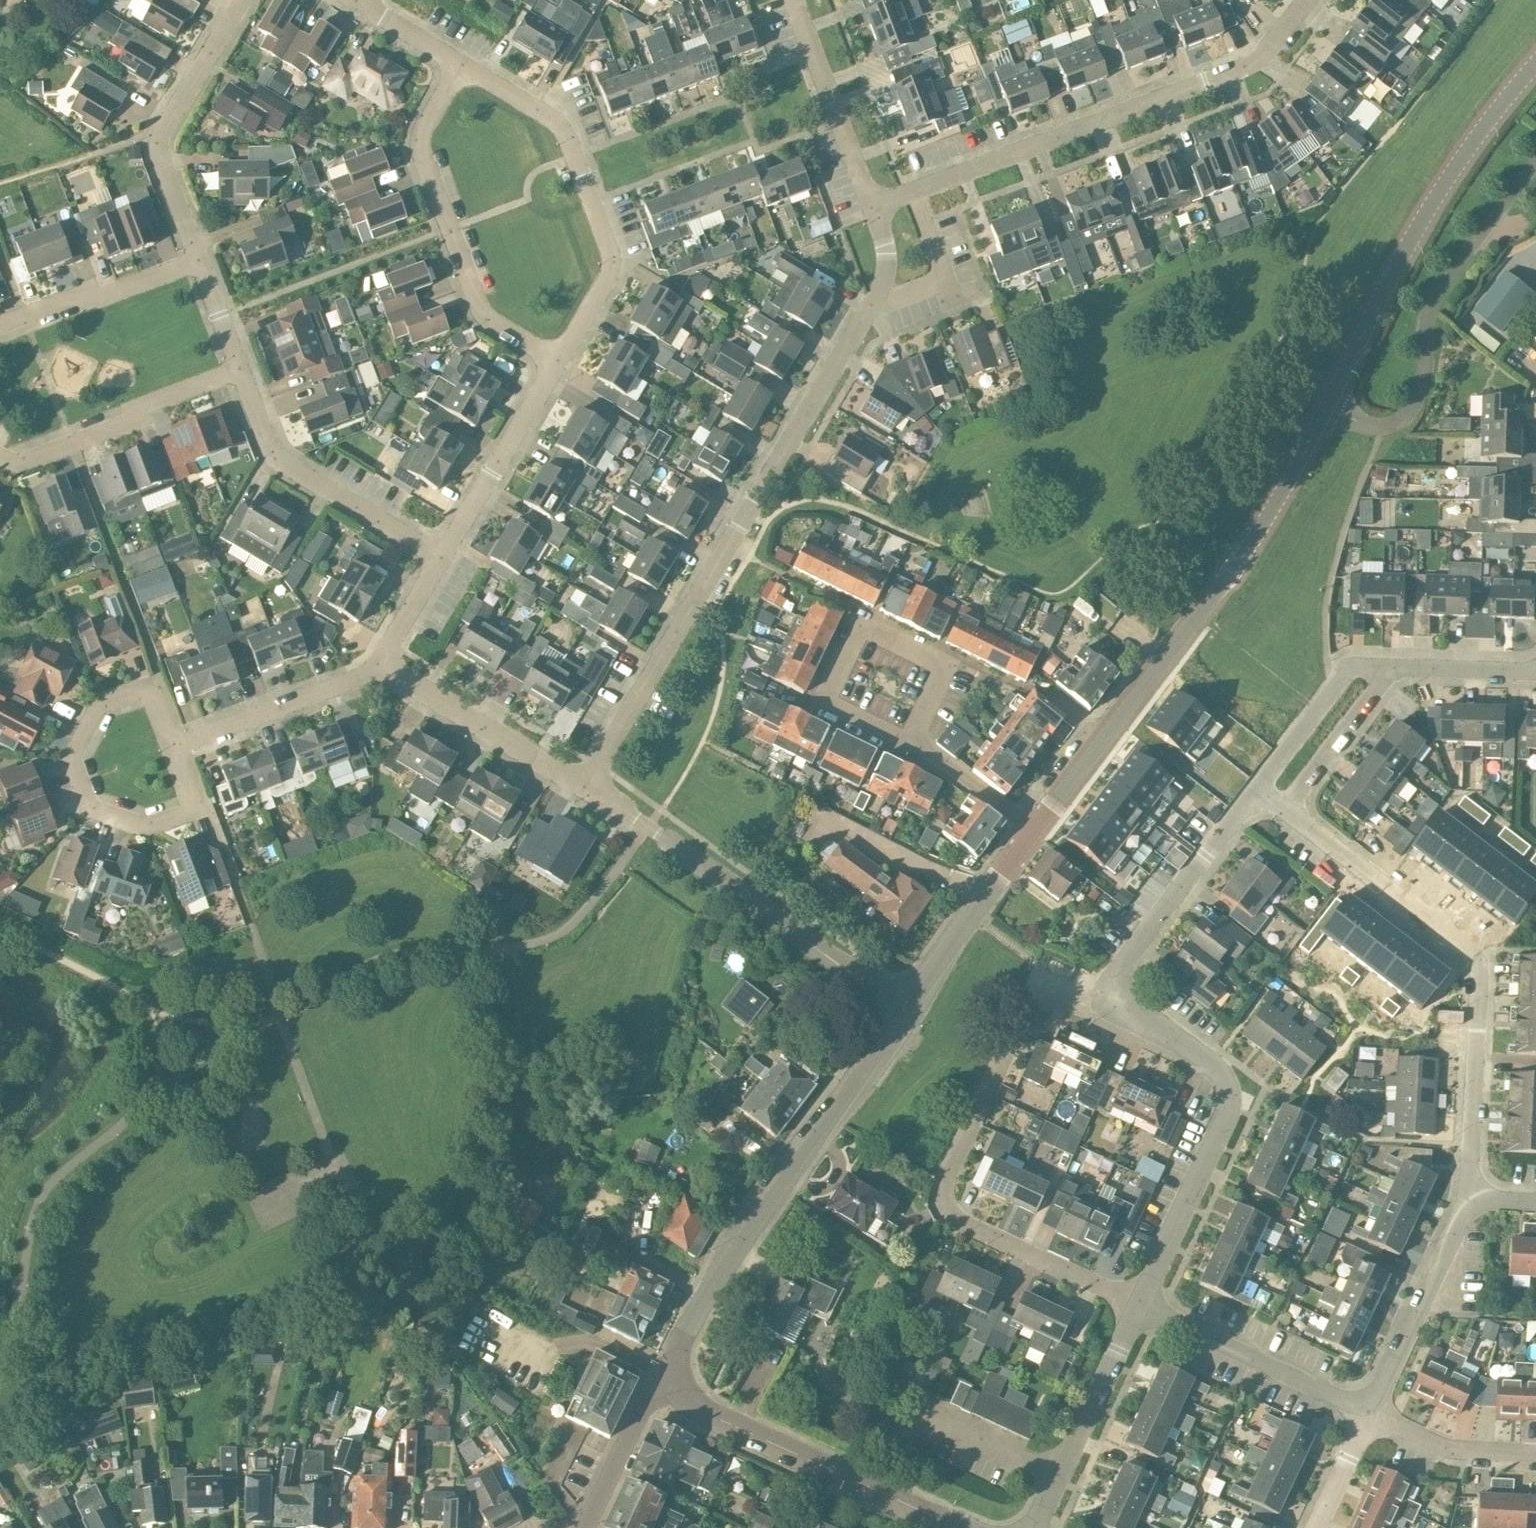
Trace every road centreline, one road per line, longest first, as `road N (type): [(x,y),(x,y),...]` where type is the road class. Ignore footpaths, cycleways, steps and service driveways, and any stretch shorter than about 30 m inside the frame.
road 1 (residential): [(587,786),(879,295),(887,264),(872,205)]
road 2 (residential): [(1144,1300),(955,1216),(947,1197),(947,1177),(1045,976),(1110,993)]
road 3 (tertiary): [(1034,829),(1234,565),(1328,403)]
road 4 (residential): [(872,205),(1245,66),(1307,0)]
road 5 (residential): [(1468,1199),(1477,959),(1286,809)]
road 6 (tertiary): [(681,1387),(678,1355),(710,1288),(909,999)]
road 7 (tertiary): [(1328,403),(1430,204),(1535,64)]
road 8 (residential): [(587,786),(887,977),(909,999)]
road 9 (residential): [(1144,1300),(1229,1112),(1214,1065),(1126,1012),(1110,993)]
road 10 (residential): [(1328,403),(1378,426),(1399,424),(1422,395),(1426,307),(1535,162)]
road 11 (residential): [(558,362),(612,255),(566,133),(460,64)]
road 12 (residential): [(558,362),(483,314),(420,146),(460,64)]
road 13 (residential): [(169,746),(147,686),(102,701),(72,757),(90,806),(146,827),(194,811)]
road 14 (tertiary): [(966,1527),(701,1408),(681,1387)]
road 15 (residential): [(200,260),(159,143),(241,0)]
road 16 (residential): [(442,555),(278,459),(240,368)]
road 17 (residential): [(240,368),(73,442),(16,462),(0,455)]
road 18 (residential): [(1110,993),(1118,965),(1256,786)]
road 19 (residential): [(1034,1527),(1144,1300)]
road 20 (residential): [(1368,1410),(1144,1300)]
road 21 (residential): [(1368,1410),(1468,1199)]
road 22 (residential): [(387,666),(587,786)]
road 23 (residential): [(169,746),(387,666)]
road 24 (residential): [(442,555),(558,362)]
road 25 (residential): [(872,205),(793,0)]
road 26 (tertiary): [(909,999),(1034,829)]
road 27 (residential): [(0,324),(200,260)]
road 28 (residential): [(1256,786),(1354,665),(1391,666)]
road 29 (residential): [(1286,809),(1391,666)]
road 30 (residential): [(582,1527),(641,1410),(681,1387)]
road 31 (residential): [(1535,1452),(1456,1447),(1368,1410)]
road 32 (residential): [(1034,829),(912,738)]
road 33 (residential): [(1391,666),(1535,670)]
road 34 (residential): [(1312,1527),(1368,1410)]
road 35 (residential): [(387,666),(442,555)]

